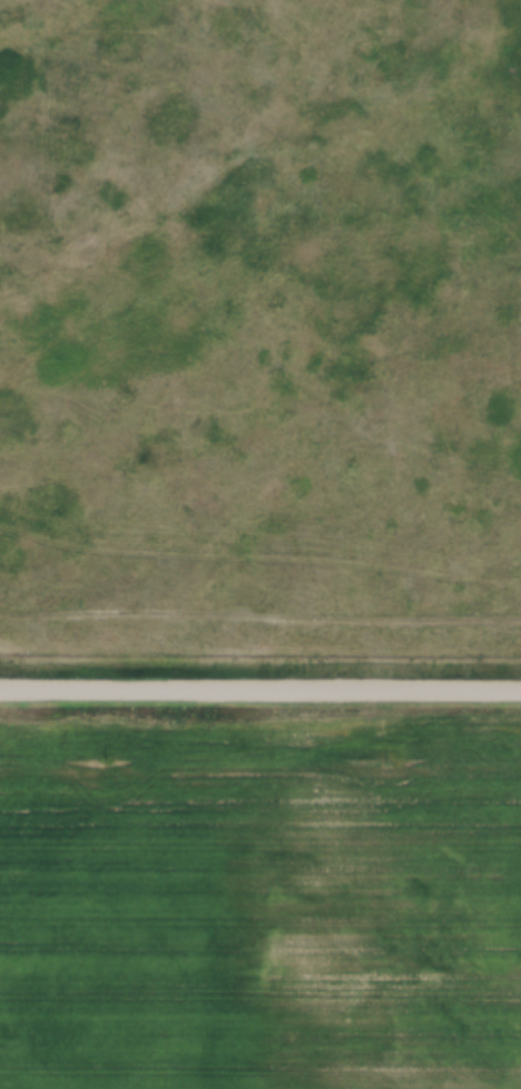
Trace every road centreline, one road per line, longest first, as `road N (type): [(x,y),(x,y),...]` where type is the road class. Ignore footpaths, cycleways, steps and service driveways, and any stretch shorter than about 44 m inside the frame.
road 1 (residential): [(520,693),(0,692)]

